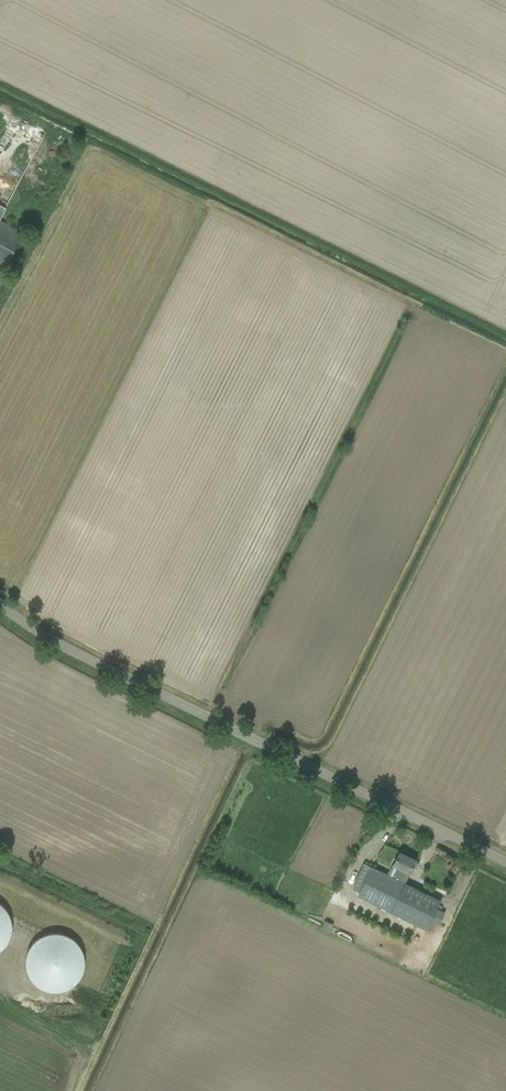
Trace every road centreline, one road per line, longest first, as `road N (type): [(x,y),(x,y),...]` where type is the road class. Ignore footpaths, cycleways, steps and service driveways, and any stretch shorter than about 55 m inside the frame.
road 1 (unclassified): [(505,859),(33,627),(0,603)]
road 2 (track): [(76,1090),(131,974)]

